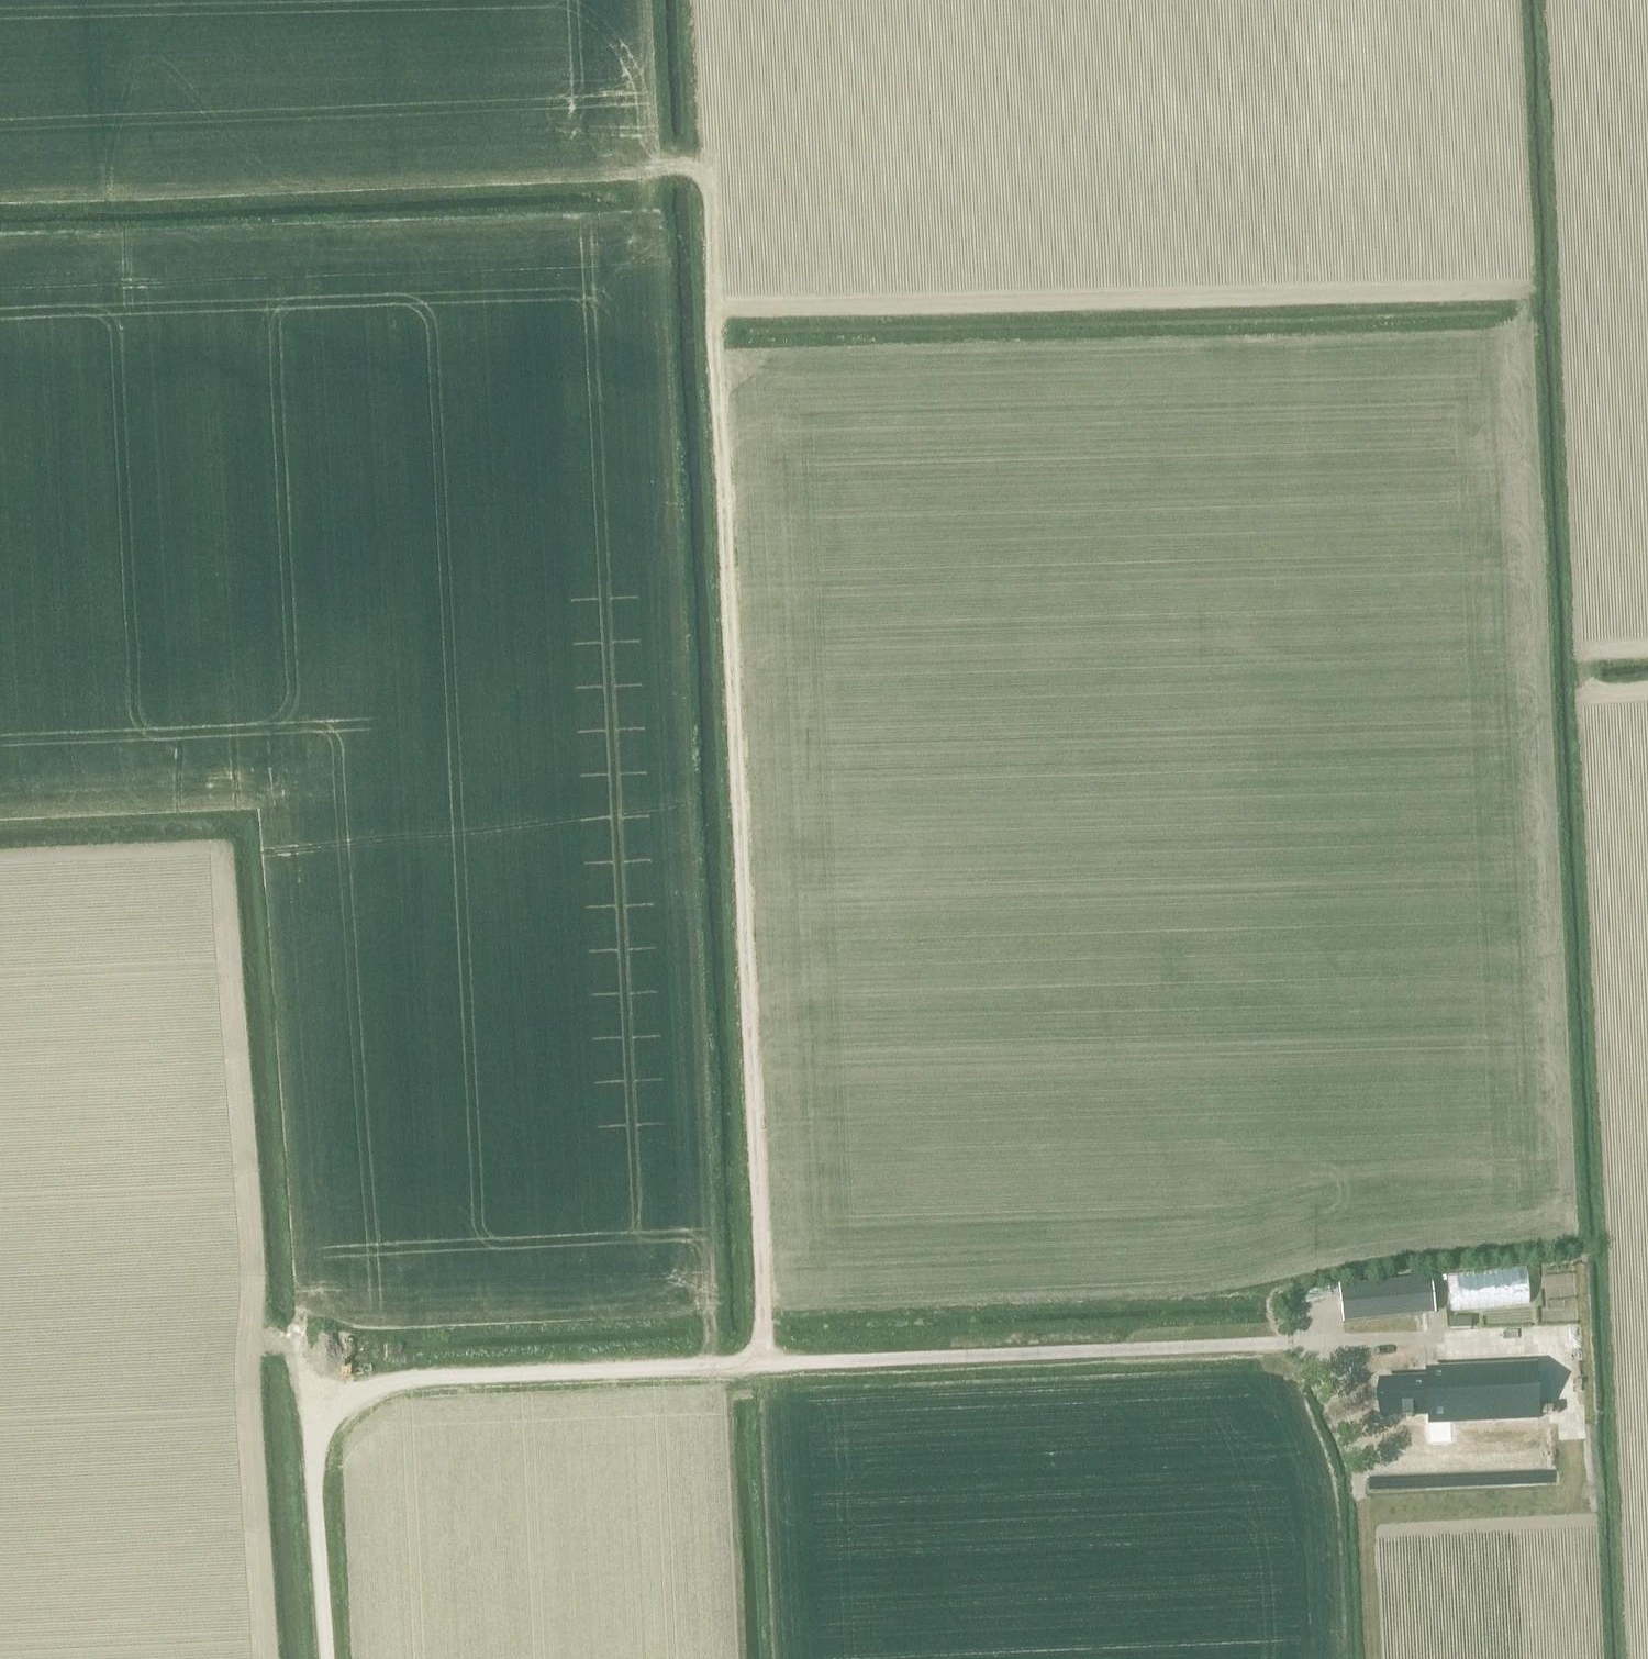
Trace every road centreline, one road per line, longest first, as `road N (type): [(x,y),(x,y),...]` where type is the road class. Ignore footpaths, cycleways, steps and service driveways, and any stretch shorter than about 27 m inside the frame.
road 1 (unclassified): [(326,1658),(316,1413),(405,1381),(1285,1344)]
road 2 (track): [(761,1365),(766,1321),(708,191),(684,169)]

